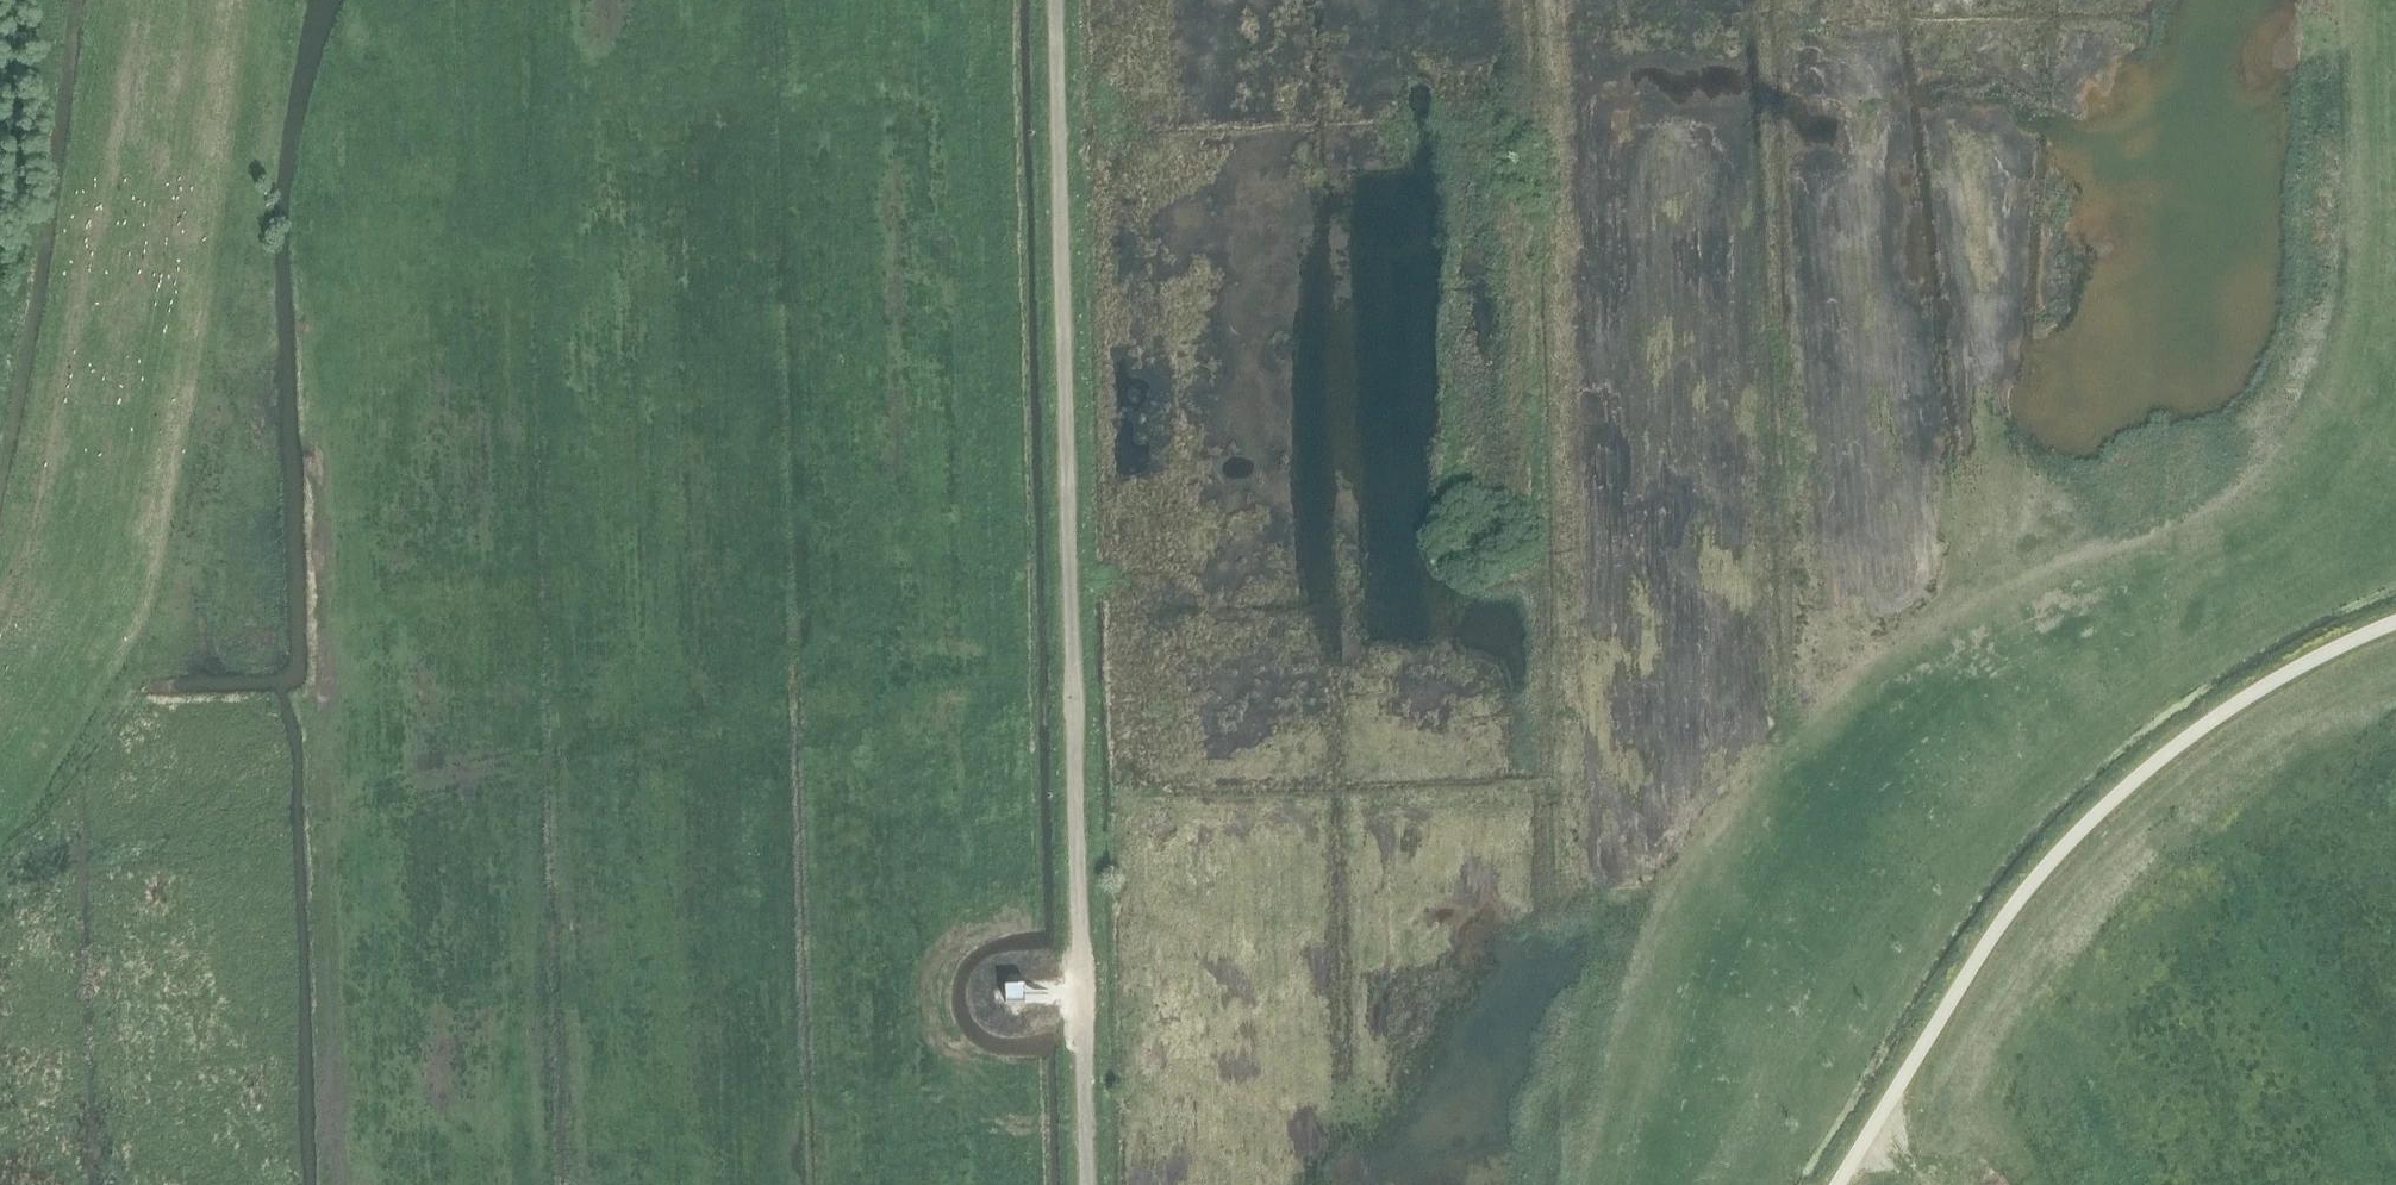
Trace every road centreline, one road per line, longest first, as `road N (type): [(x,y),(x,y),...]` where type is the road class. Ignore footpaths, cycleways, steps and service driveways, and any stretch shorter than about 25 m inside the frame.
road 1 (track): [(1088,1184),(1056,0)]
road 2 (unclassified): [(1838,1184),(2002,920),(2085,825),(2189,737),(2263,687),(2395,622)]

